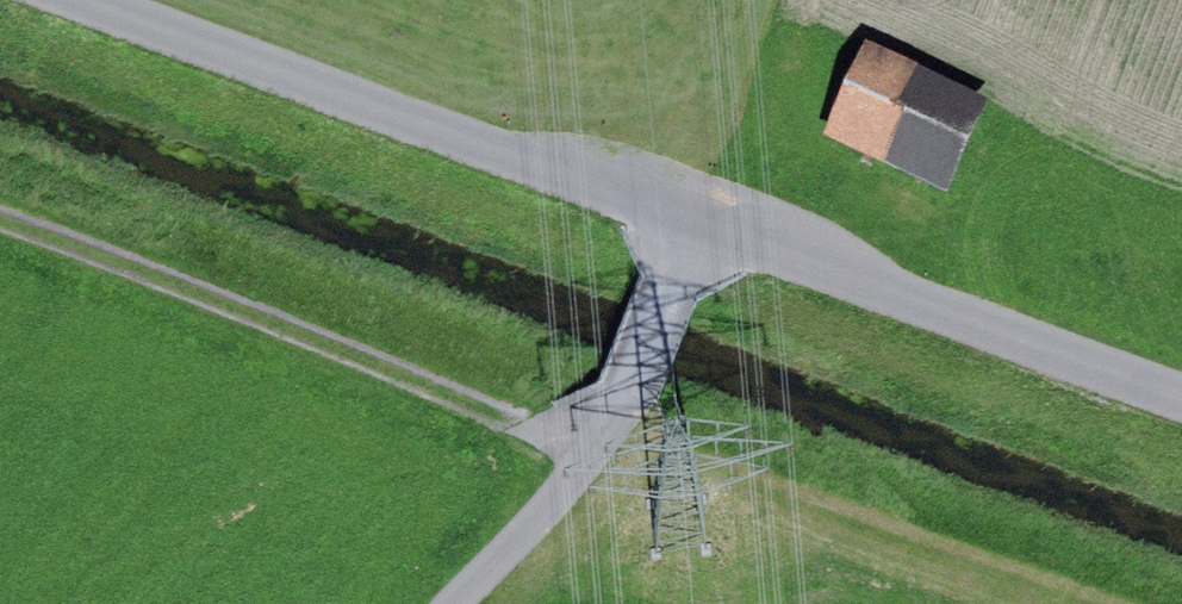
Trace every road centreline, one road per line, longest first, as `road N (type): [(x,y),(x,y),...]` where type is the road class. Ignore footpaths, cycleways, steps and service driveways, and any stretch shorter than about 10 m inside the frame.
road 1 (track): [(1181,402),(86,0)]
road 2 (track): [(592,450),(160,273),(0,217)]
road 3 (track): [(451,603),(576,473),(631,393),(692,222)]

